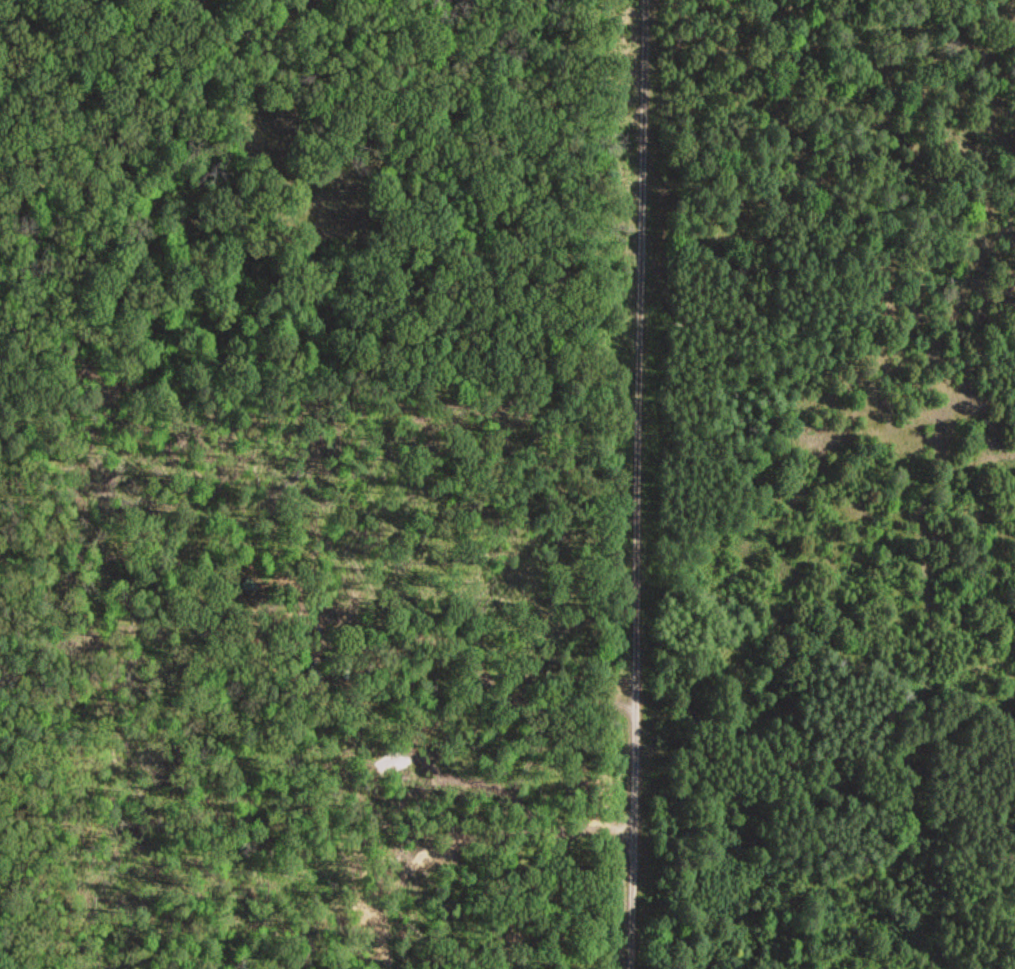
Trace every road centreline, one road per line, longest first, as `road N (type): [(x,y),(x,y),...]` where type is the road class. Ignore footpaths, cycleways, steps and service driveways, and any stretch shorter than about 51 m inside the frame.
road 1 (track): [(632,968),(646,0)]

